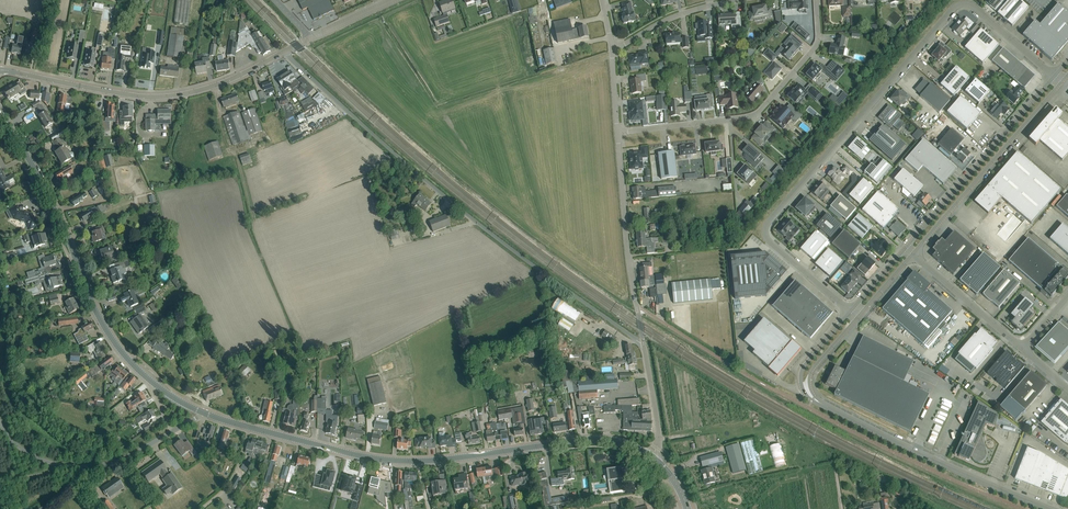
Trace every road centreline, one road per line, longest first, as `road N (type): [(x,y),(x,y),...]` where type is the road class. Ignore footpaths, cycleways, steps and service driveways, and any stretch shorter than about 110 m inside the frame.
road 1 (unclassified): [(849,313),(768,242),(765,225),(954,8),(972,9),(1053,78)]
road 2 (unclassified): [(644,344),(476,222),(283,54)]
road 3 (unclassified): [(204,413),(149,380),(105,332),(51,192),(13,132)]
road 4 (unclassified): [(13,72),(179,96),(216,89),(283,54)]
road 5 (unclassified): [(618,133),(754,115),(816,47),(817,0)]
road 6 (unclassified): [(1051,508),(820,403)]
road 7 (unclassified): [(911,255),(1060,84)]
road 8 (unclassified): [(1053,78),(905,249)]
road 9 (unclassified): [(419,461),(336,451),(204,413)]
road 10 (unclassified): [(644,344),(618,133)]
road 11 (unclassified): [(419,461),(597,441)]
road 12 (unclassified): [(71,467),(120,460),(204,413)]
road 13 (unclassified): [(1021,350),(911,255)]
road 14 (unclassified): [(613,50),(675,17),(737,0)]

